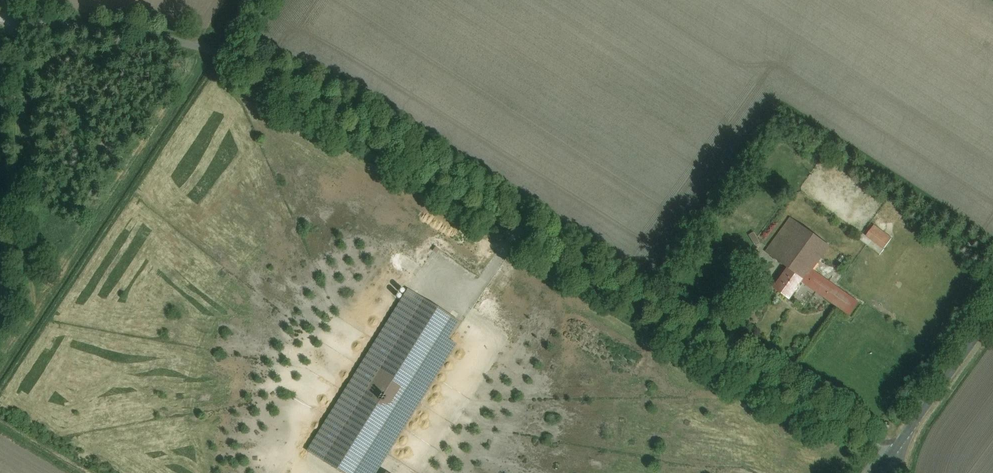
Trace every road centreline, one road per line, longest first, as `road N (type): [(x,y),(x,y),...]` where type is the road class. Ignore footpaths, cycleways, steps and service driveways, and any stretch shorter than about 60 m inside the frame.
road 1 (unclassified): [(18,0),(16,20),(151,34),(272,67),(892,450)]
road 2 (track): [(0,19),(16,20),(34,271),(30,307),(0,354)]
road 3 (tertiary): [(892,450),(992,313)]

